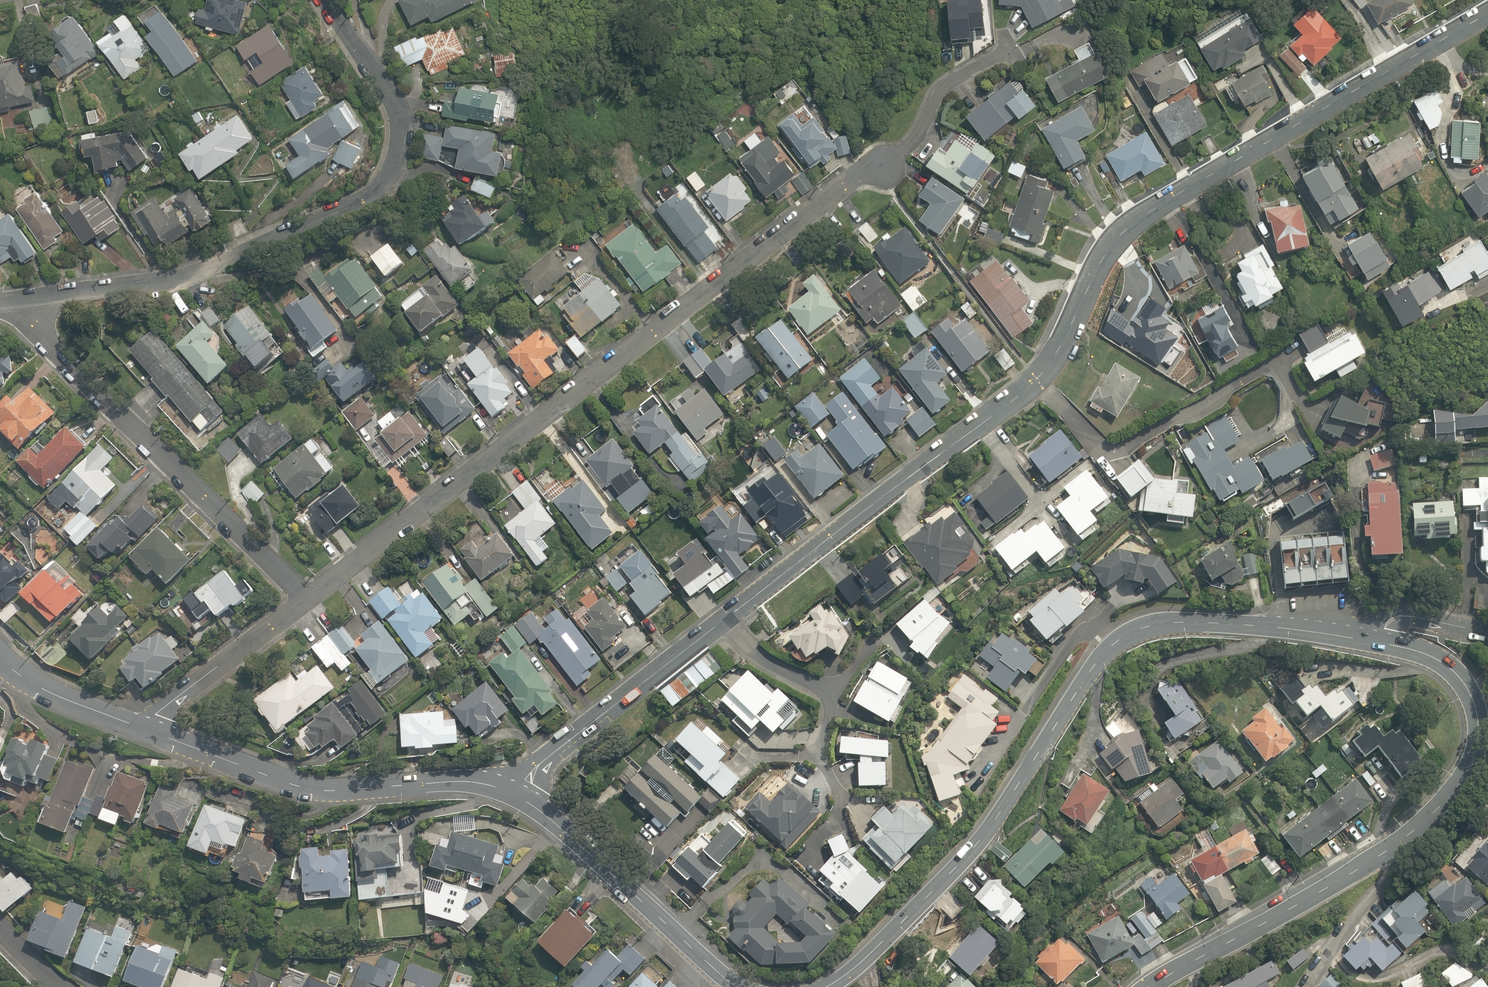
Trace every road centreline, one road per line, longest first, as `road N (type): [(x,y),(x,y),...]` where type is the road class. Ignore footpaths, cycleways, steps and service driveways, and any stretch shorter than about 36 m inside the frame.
road 1 (residential): [(310,601),(889,163)]
road 2 (secondary): [(1374,637),(1165,619),(1132,628),(1087,670),(963,860),(819,986)]
road 3 (residential): [(330,0),(406,133),(402,166),(371,196),(273,253),(29,312)]
road 4 (residential): [(1042,384),(1114,258),(1166,208),(1487,13)]
road 5 (residential): [(29,312),(310,601)]
road 6 (secondary): [(139,731),(348,798),(527,786)]
road 7 (residential): [(735,624),(1042,384)]
road 8 (secondary): [(1386,853),(1456,796),(1477,751),(1482,714),(1468,680),(1425,650),(1374,637)]
road 9 (residential): [(1042,384),(1100,454),(1122,451),(1287,355)]
road 10 (secondary): [(741,986),(527,786)]
road 11 (secondary): [(1142,986),(1386,853)]
road 12 (residential): [(527,786),(735,624)]
road 13 (residential): [(139,731),(310,601)]
road 14 (residential): [(1386,853),(1389,871),(1305,986)]
road 15 (secondary): [(0,654),(22,676),(139,731)]
road 16 (residential): [(829,688),(842,697),(831,758),(854,798)]

